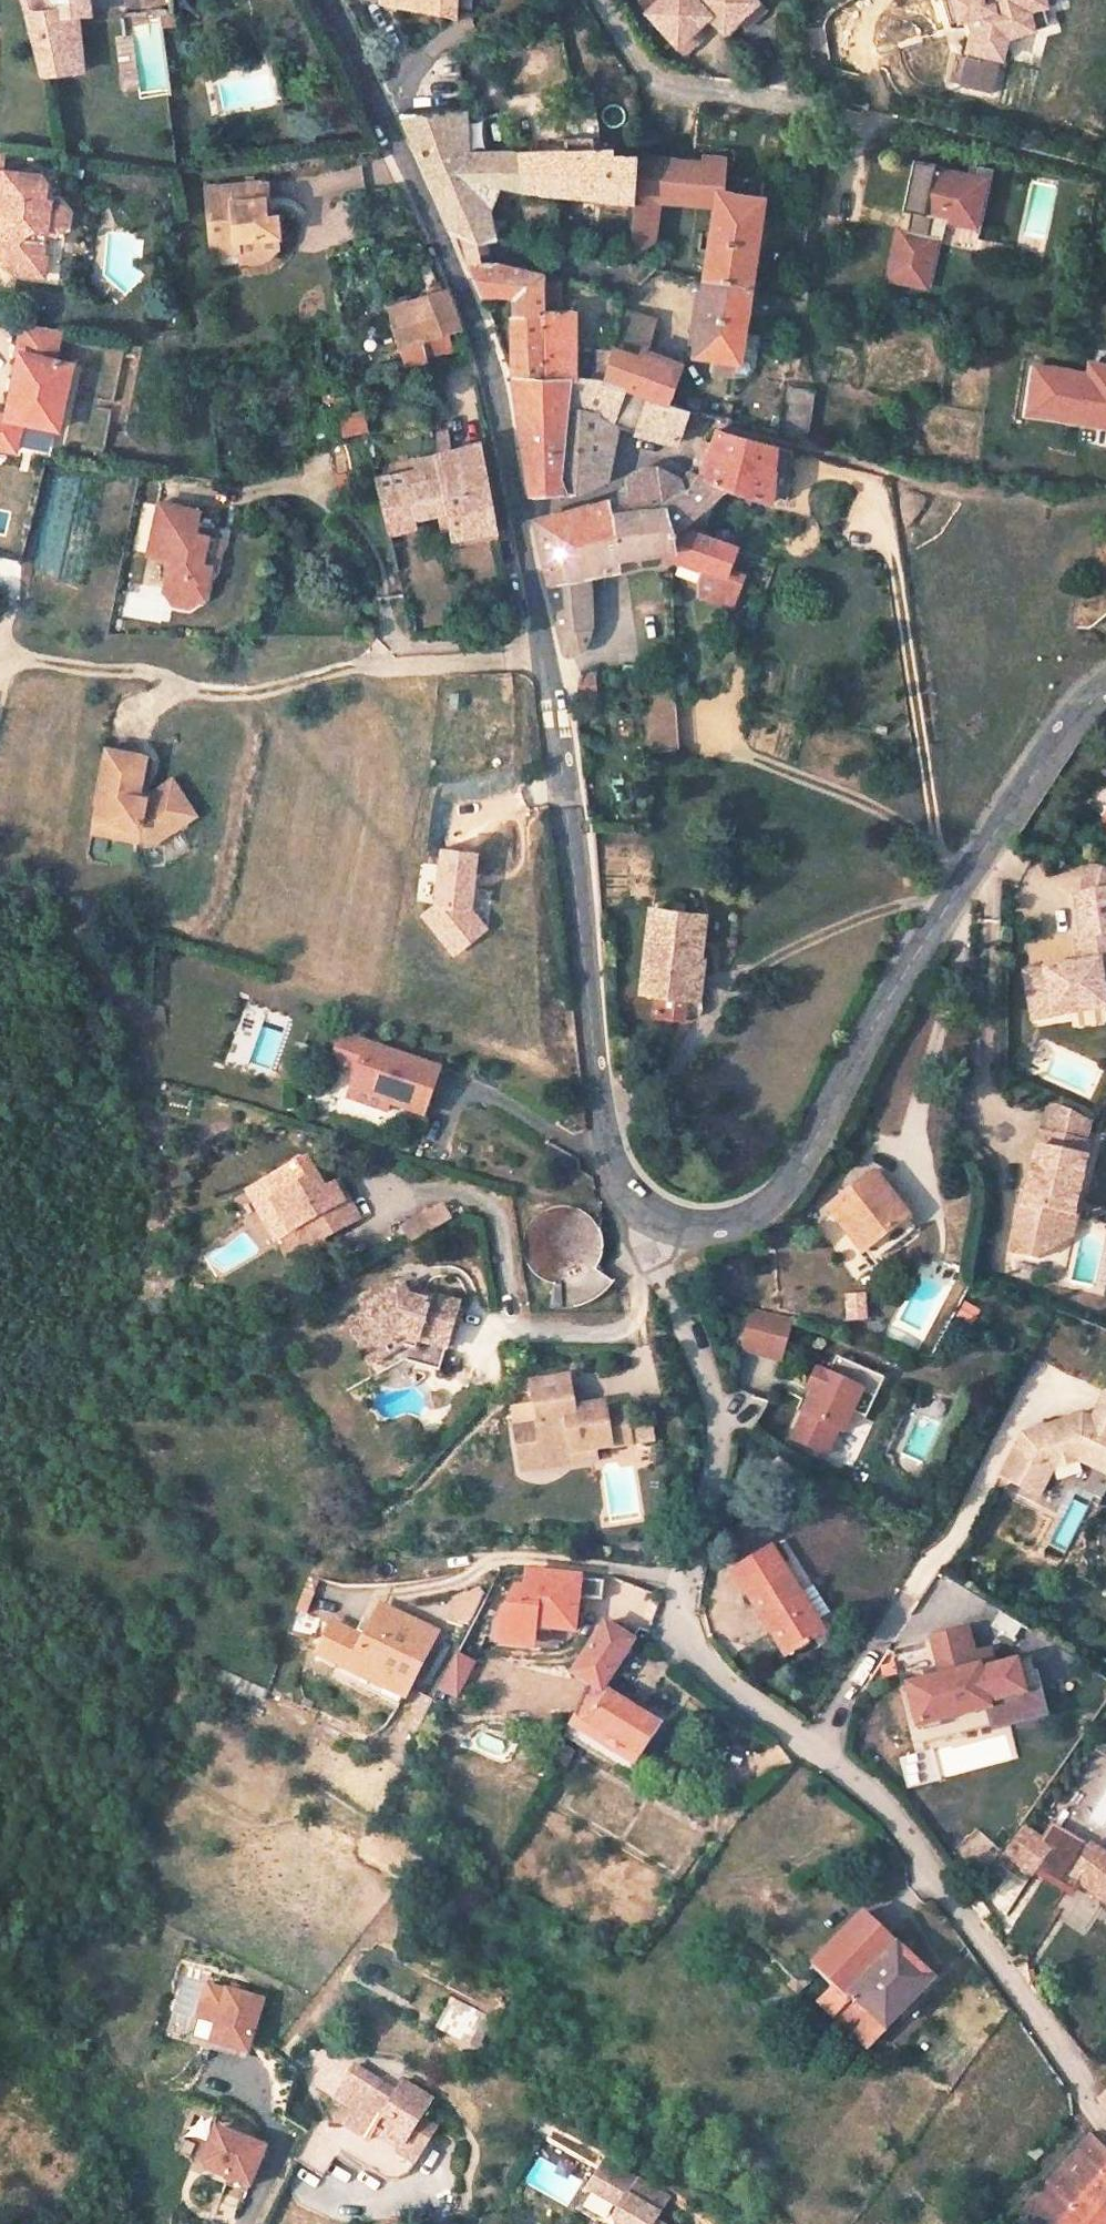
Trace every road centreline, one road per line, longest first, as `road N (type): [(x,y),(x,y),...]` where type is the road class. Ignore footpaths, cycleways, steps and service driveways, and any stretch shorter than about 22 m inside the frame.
road 1 (unclassified): [(329,0),(479,331),(548,672),(608,1148),(626,1189),(652,1218)]
road 2 (residential): [(1105,2136),(1083,2088),(912,1845),(860,1788),(710,1667),(698,1645),(690,1579),(718,1421),(658,1265),(652,1218)]
road 3 (unclassified): [(652,1218),(728,1229),(768,1210),(966,874),(1059,737),(1105,687)]
road 4 (track): [(1105,502),(891,472),(703,420)]

